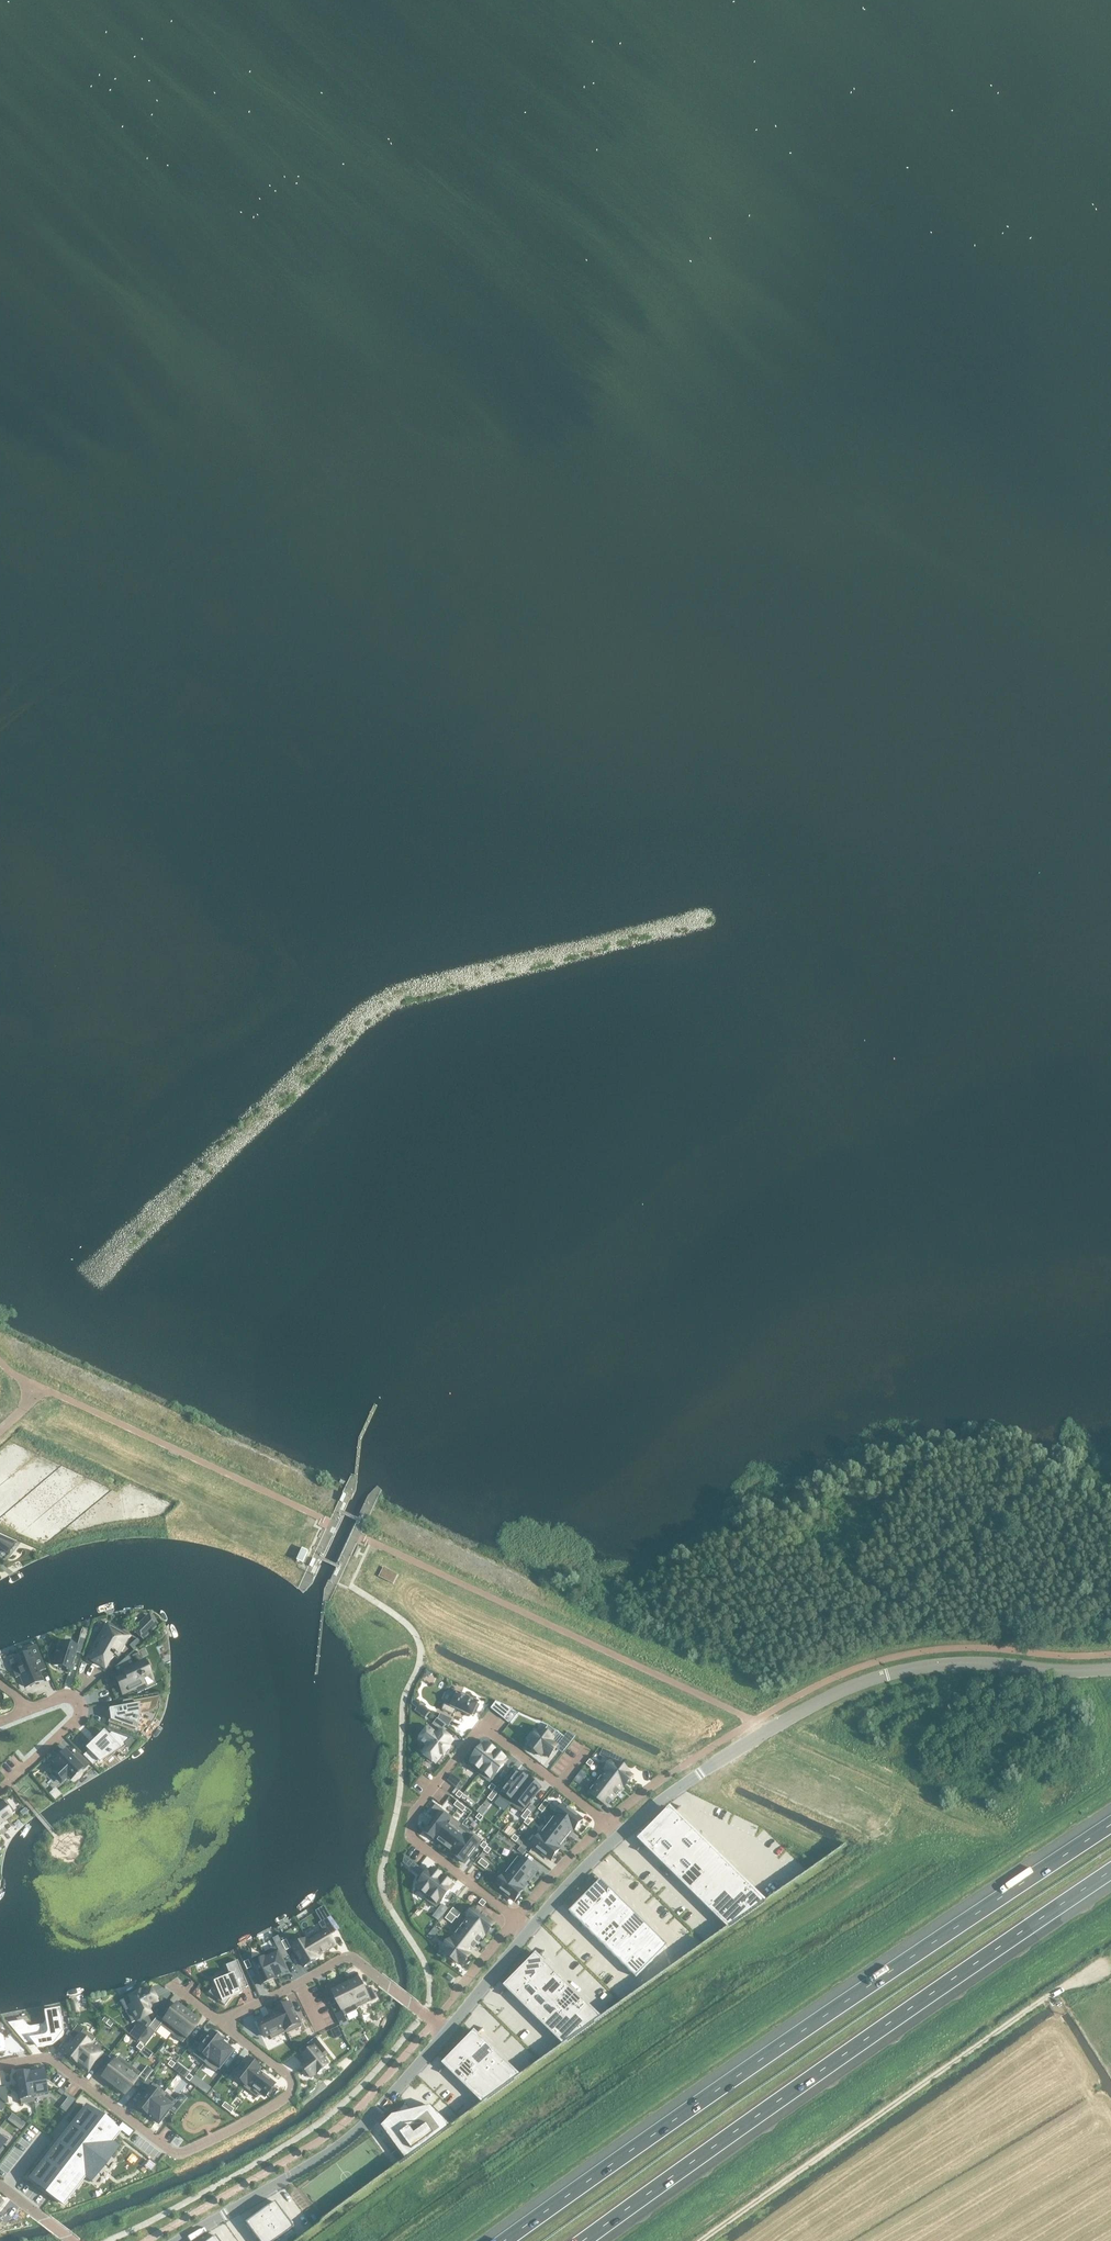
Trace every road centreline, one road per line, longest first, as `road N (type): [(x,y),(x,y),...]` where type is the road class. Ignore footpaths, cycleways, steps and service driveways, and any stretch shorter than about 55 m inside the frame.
road 1 (motorway): [(1110,1820),(502,2240)]
road 2 (motorway): [(585,2240),(1110,1870)]
road 3 (unclassified): [(618,1831),(743,1743),(844,1688),(941,1665),(1110,1671)]
road 4 (track): [(701,2240),(1110,1959)]
road 5 (residential): [(528,1928),(411,1833),(416,1808),(482,1728),(618,1831)]
road 6 (residential): [(0,2065),(53,2060),(180,2153),(292,2094),(288,2075),(220,2021)]
road 7 (unclassified): [(176,2240),(348,2138),(446,2030)]
road 8 (residential): [(220,2021),(350,1960),(446,2030)]
road 9 (residential): [(28,1708),(63,1699),(79,1712),(0,1789)]
road 10 (unclassified): [(528,1928),(618,1831)]
road 11 (unclassified): [(446,2030),(528,1928)]

